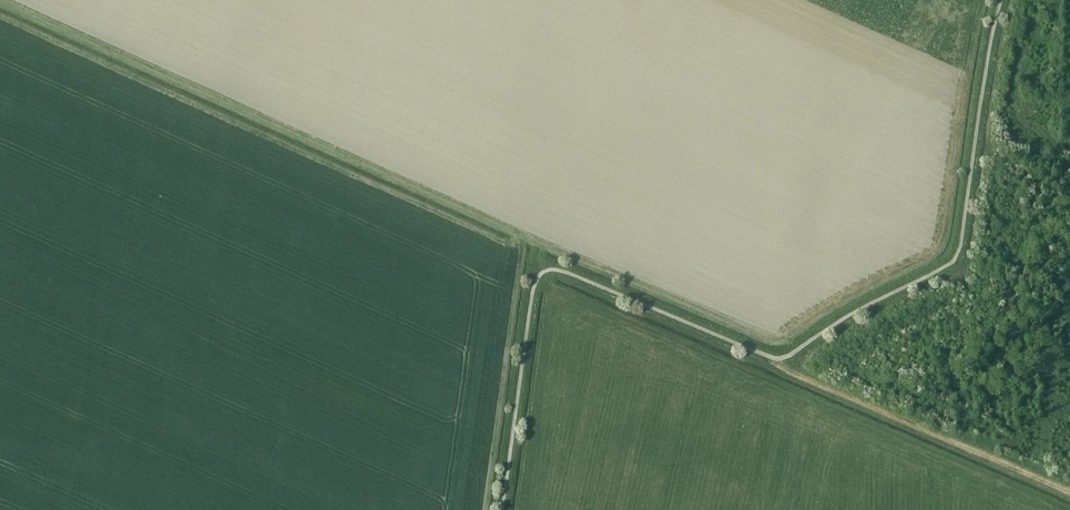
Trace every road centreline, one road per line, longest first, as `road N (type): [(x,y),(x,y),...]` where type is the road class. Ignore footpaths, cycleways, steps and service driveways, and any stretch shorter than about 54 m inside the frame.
road 1 (track): [(1069,491),(777,358)]

